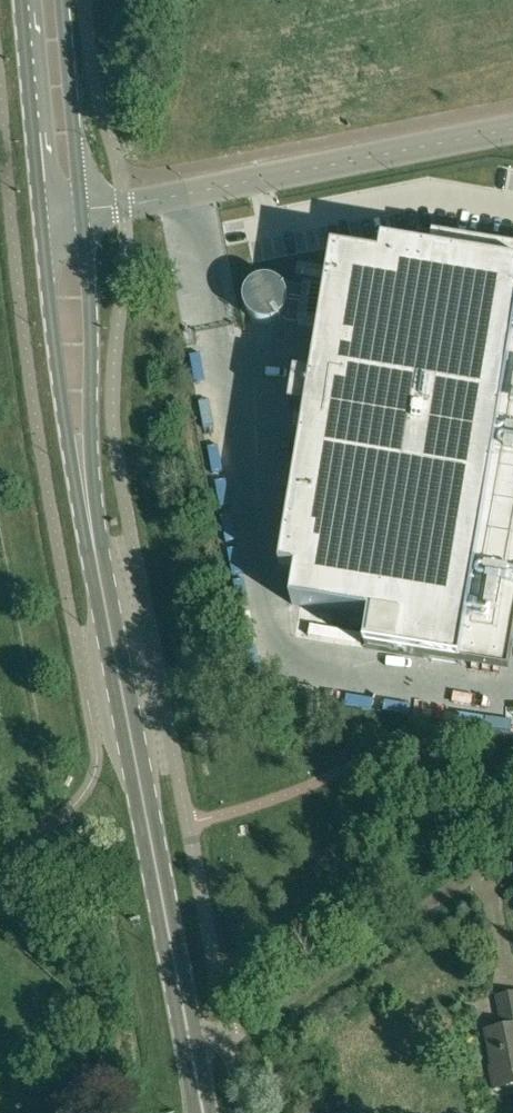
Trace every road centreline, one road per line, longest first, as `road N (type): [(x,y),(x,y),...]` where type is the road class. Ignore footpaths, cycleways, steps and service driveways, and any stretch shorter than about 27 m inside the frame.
road 1 (primary): [(192,1043),(73,416),(33,0)]
road 2 (residential): [(192,1043),(251,1026),(511,850)]

